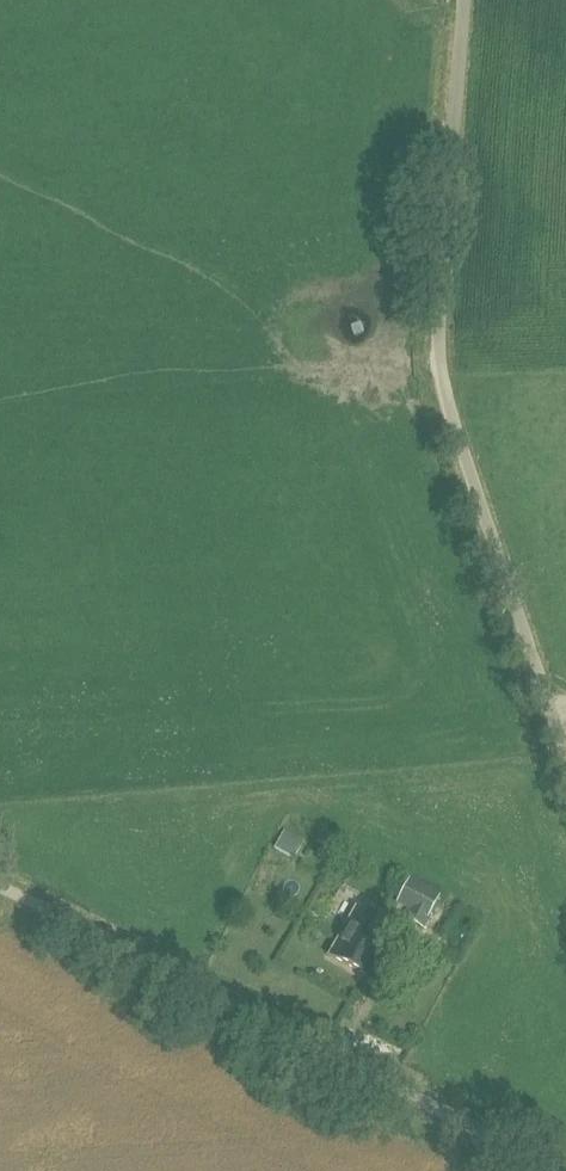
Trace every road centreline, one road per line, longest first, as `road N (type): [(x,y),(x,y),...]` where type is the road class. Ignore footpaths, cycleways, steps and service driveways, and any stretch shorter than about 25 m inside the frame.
road 1 (unclassified): [(549,709),(440,377),(458,0)]
road 2 (track): [(362,1069),(0,887)]
road 3 (unclassified): [(552,1170),(362,1069)]

